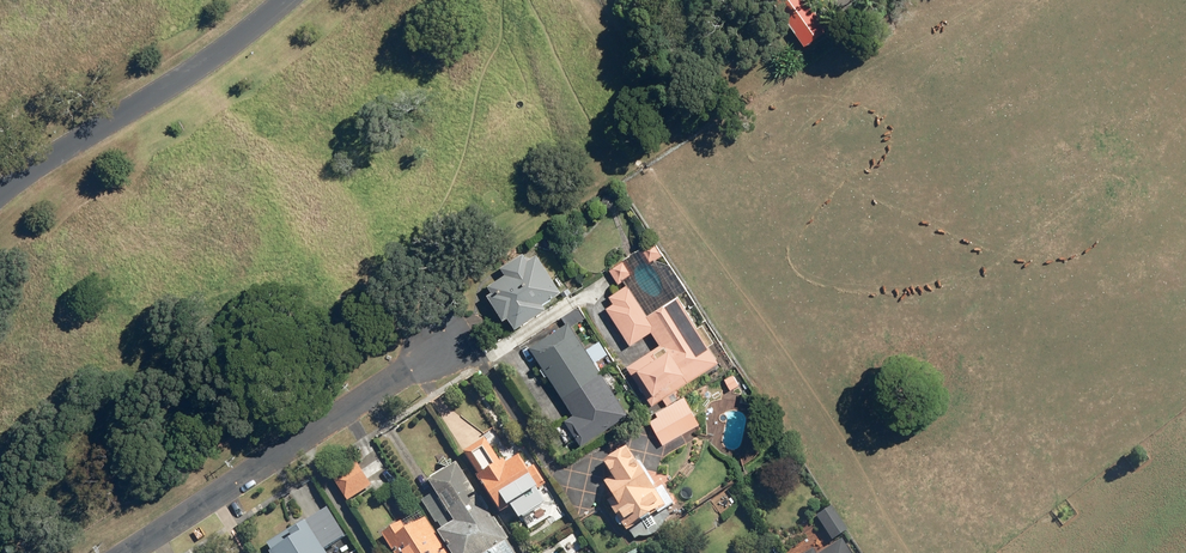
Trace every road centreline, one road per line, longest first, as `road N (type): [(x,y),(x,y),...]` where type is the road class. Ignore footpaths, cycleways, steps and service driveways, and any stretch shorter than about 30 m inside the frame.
road 1 (residential): [(128,552),(451,339)]
road 2 (unclassified): [(0,199),(284,0)]

